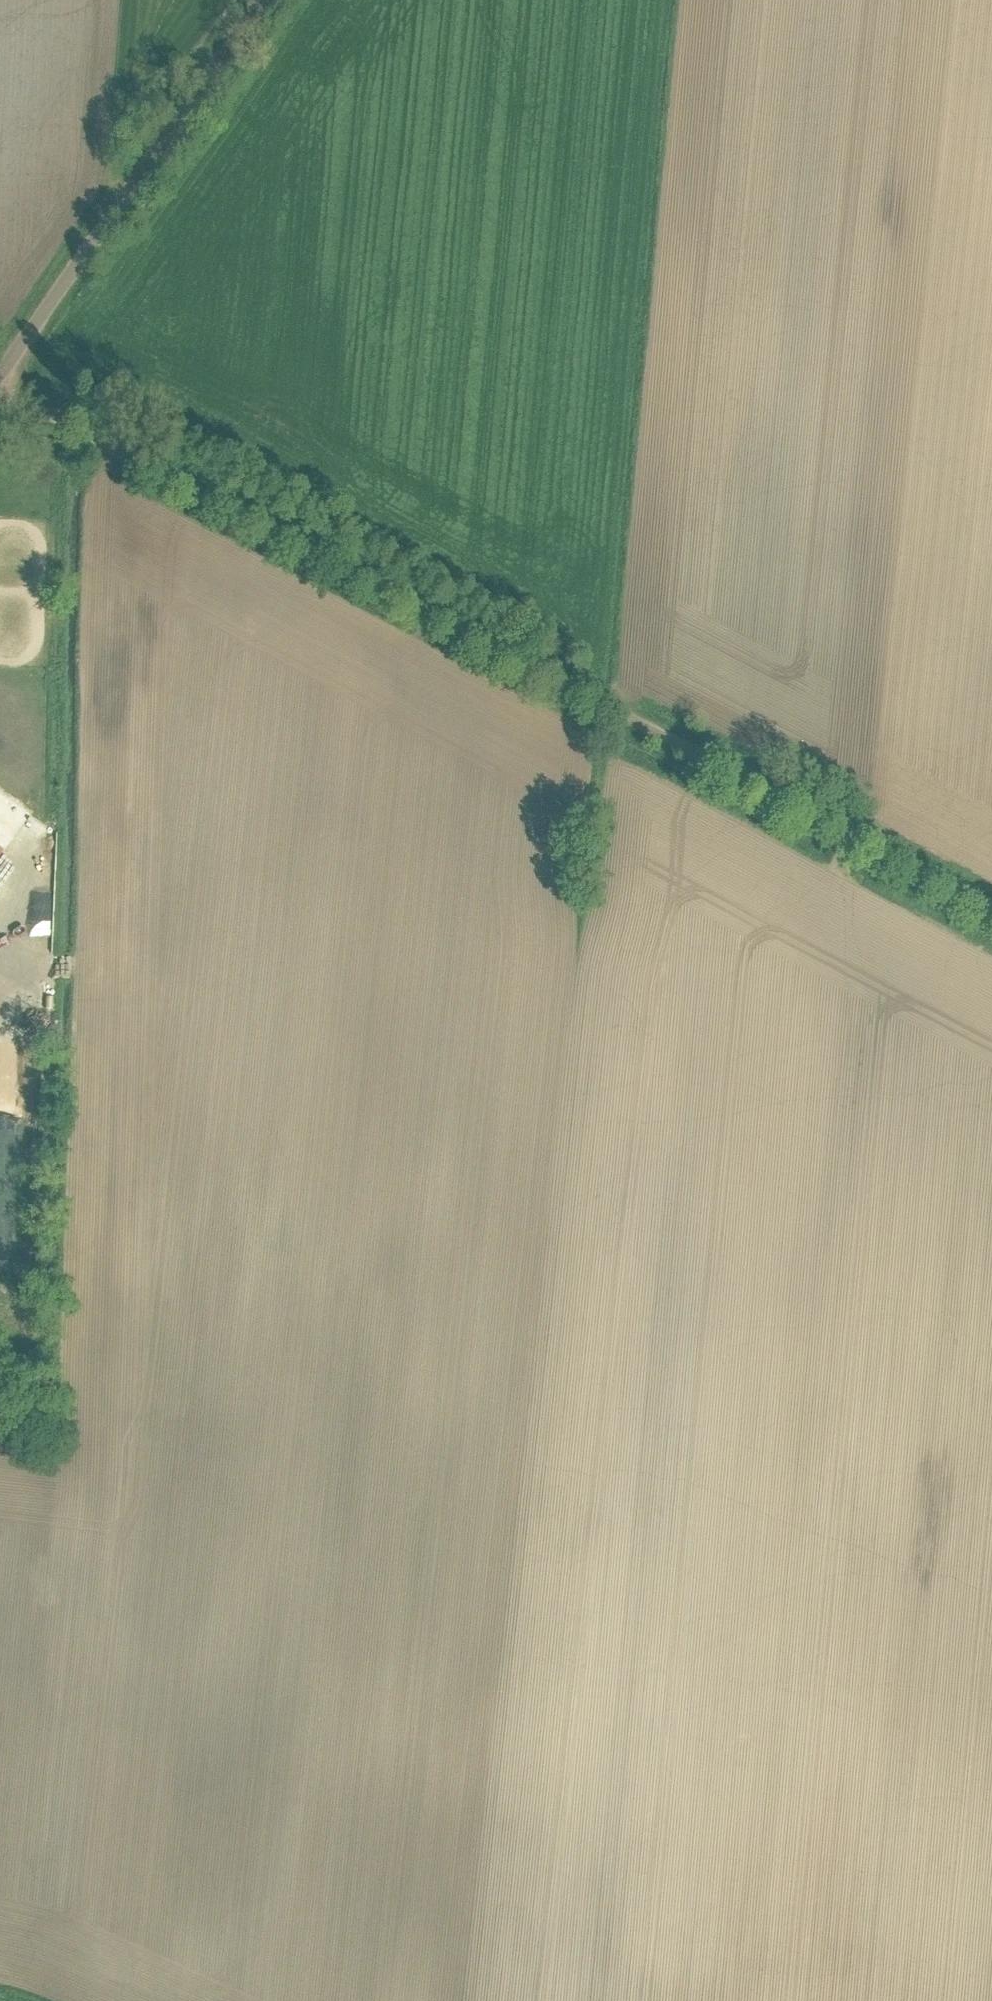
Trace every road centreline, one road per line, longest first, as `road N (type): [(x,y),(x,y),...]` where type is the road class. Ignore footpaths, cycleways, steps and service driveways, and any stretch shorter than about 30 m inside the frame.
road 1 (residential): [(991,913),(0,391)]
road 2 (unclassified): [(0,384),(268,0)]

